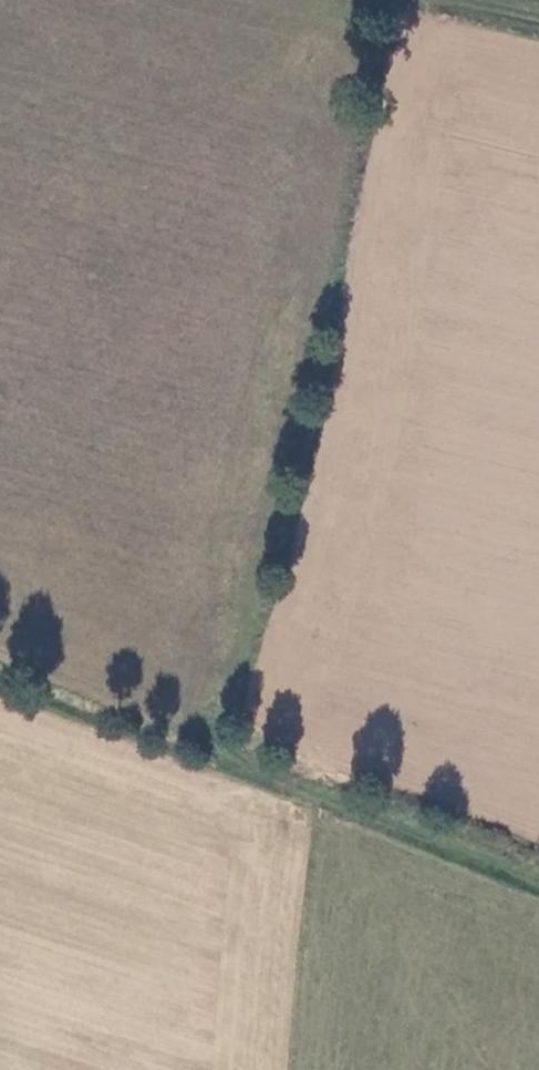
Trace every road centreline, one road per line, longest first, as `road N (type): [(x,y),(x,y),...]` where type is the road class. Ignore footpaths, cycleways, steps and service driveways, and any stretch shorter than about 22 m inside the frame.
road 1 (track): [(229,752),(538,865)]

